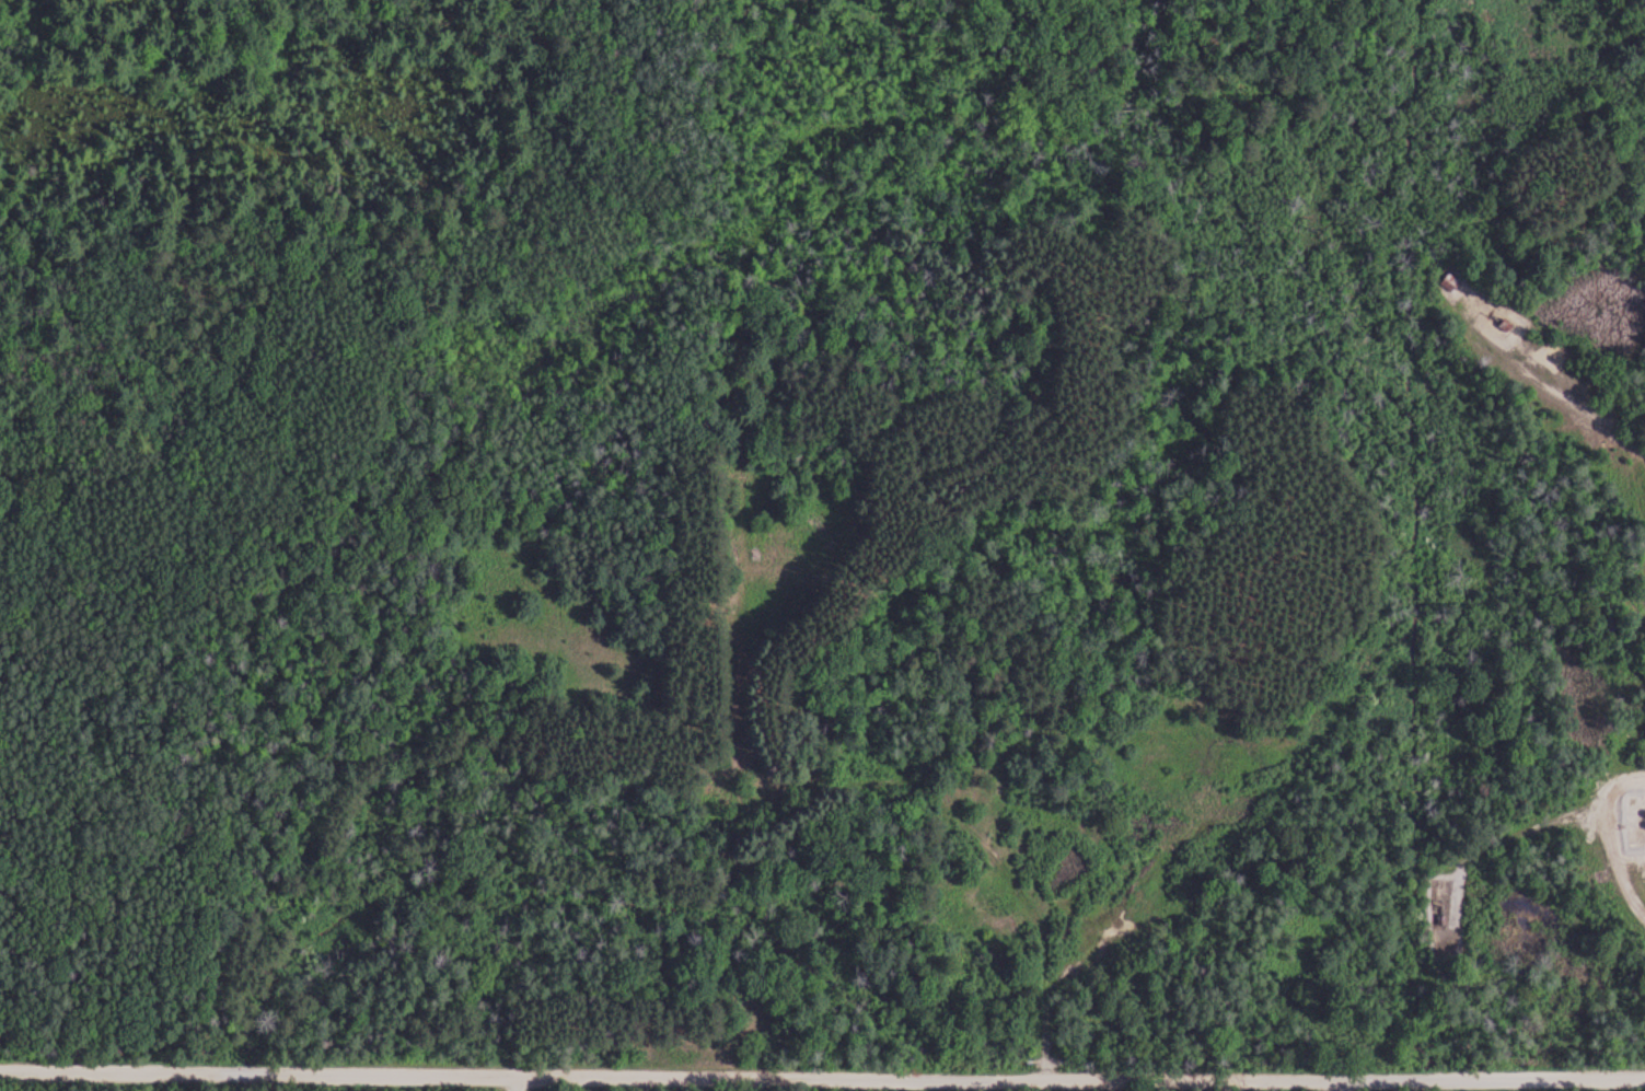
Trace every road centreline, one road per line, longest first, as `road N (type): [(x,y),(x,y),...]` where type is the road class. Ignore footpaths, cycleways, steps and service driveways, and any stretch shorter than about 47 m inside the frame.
road 1 (residential): [(0,1073),(1644,1076)]

